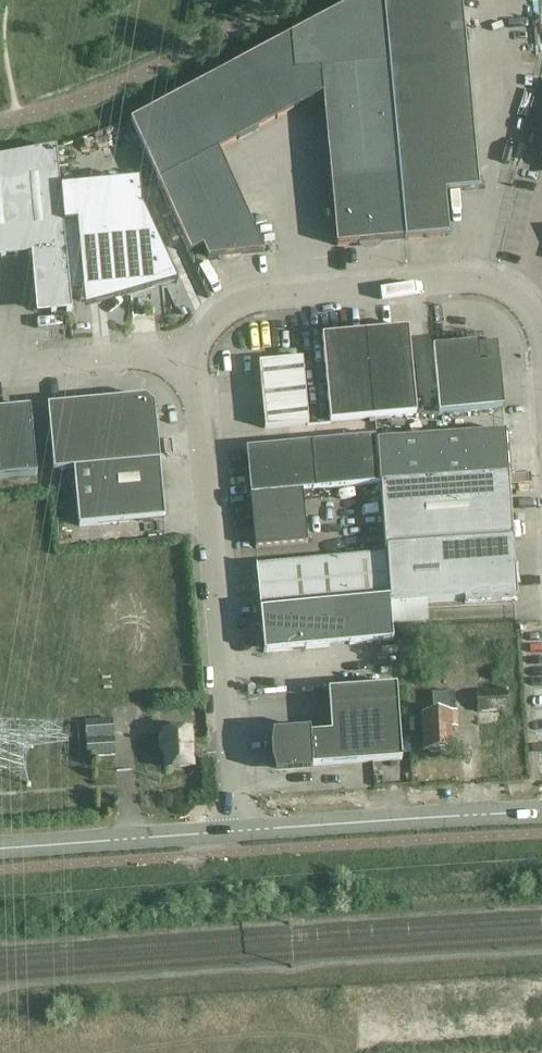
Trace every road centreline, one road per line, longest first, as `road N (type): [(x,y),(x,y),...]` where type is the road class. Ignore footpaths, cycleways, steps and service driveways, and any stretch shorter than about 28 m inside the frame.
road 1 (unclassified): [(236,831),(196,352)]
road 2 (unclassified): [(541,333),(525,294),(487,277),(247,296),(221,315),(196,352)]
road 3 (unclassified): [(236,831),(541,816)]
road 4 (unclassified): [(0,850),(236,831)]
road 5 (unclassified): [(196,352),(58,364),(0,356)]

